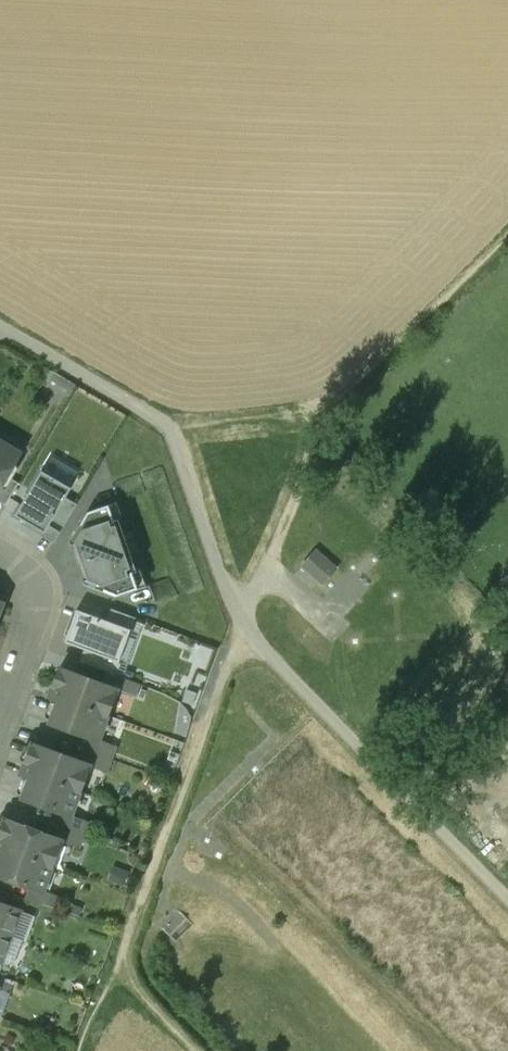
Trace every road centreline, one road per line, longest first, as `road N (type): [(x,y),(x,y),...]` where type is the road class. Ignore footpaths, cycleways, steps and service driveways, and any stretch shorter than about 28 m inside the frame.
road 1 (track): [(241,617),(507,898)]
road 2 (track): [(115,968),(241,617)]
road 3 (track): [(321,414),(507,233)]
road 4 (residential): [(0,553),(15,562),(37,599),(0,722)]
road 5 (track): [(261,576),(321,414)]
road 6 (track): [(167,430),(321,414)]

